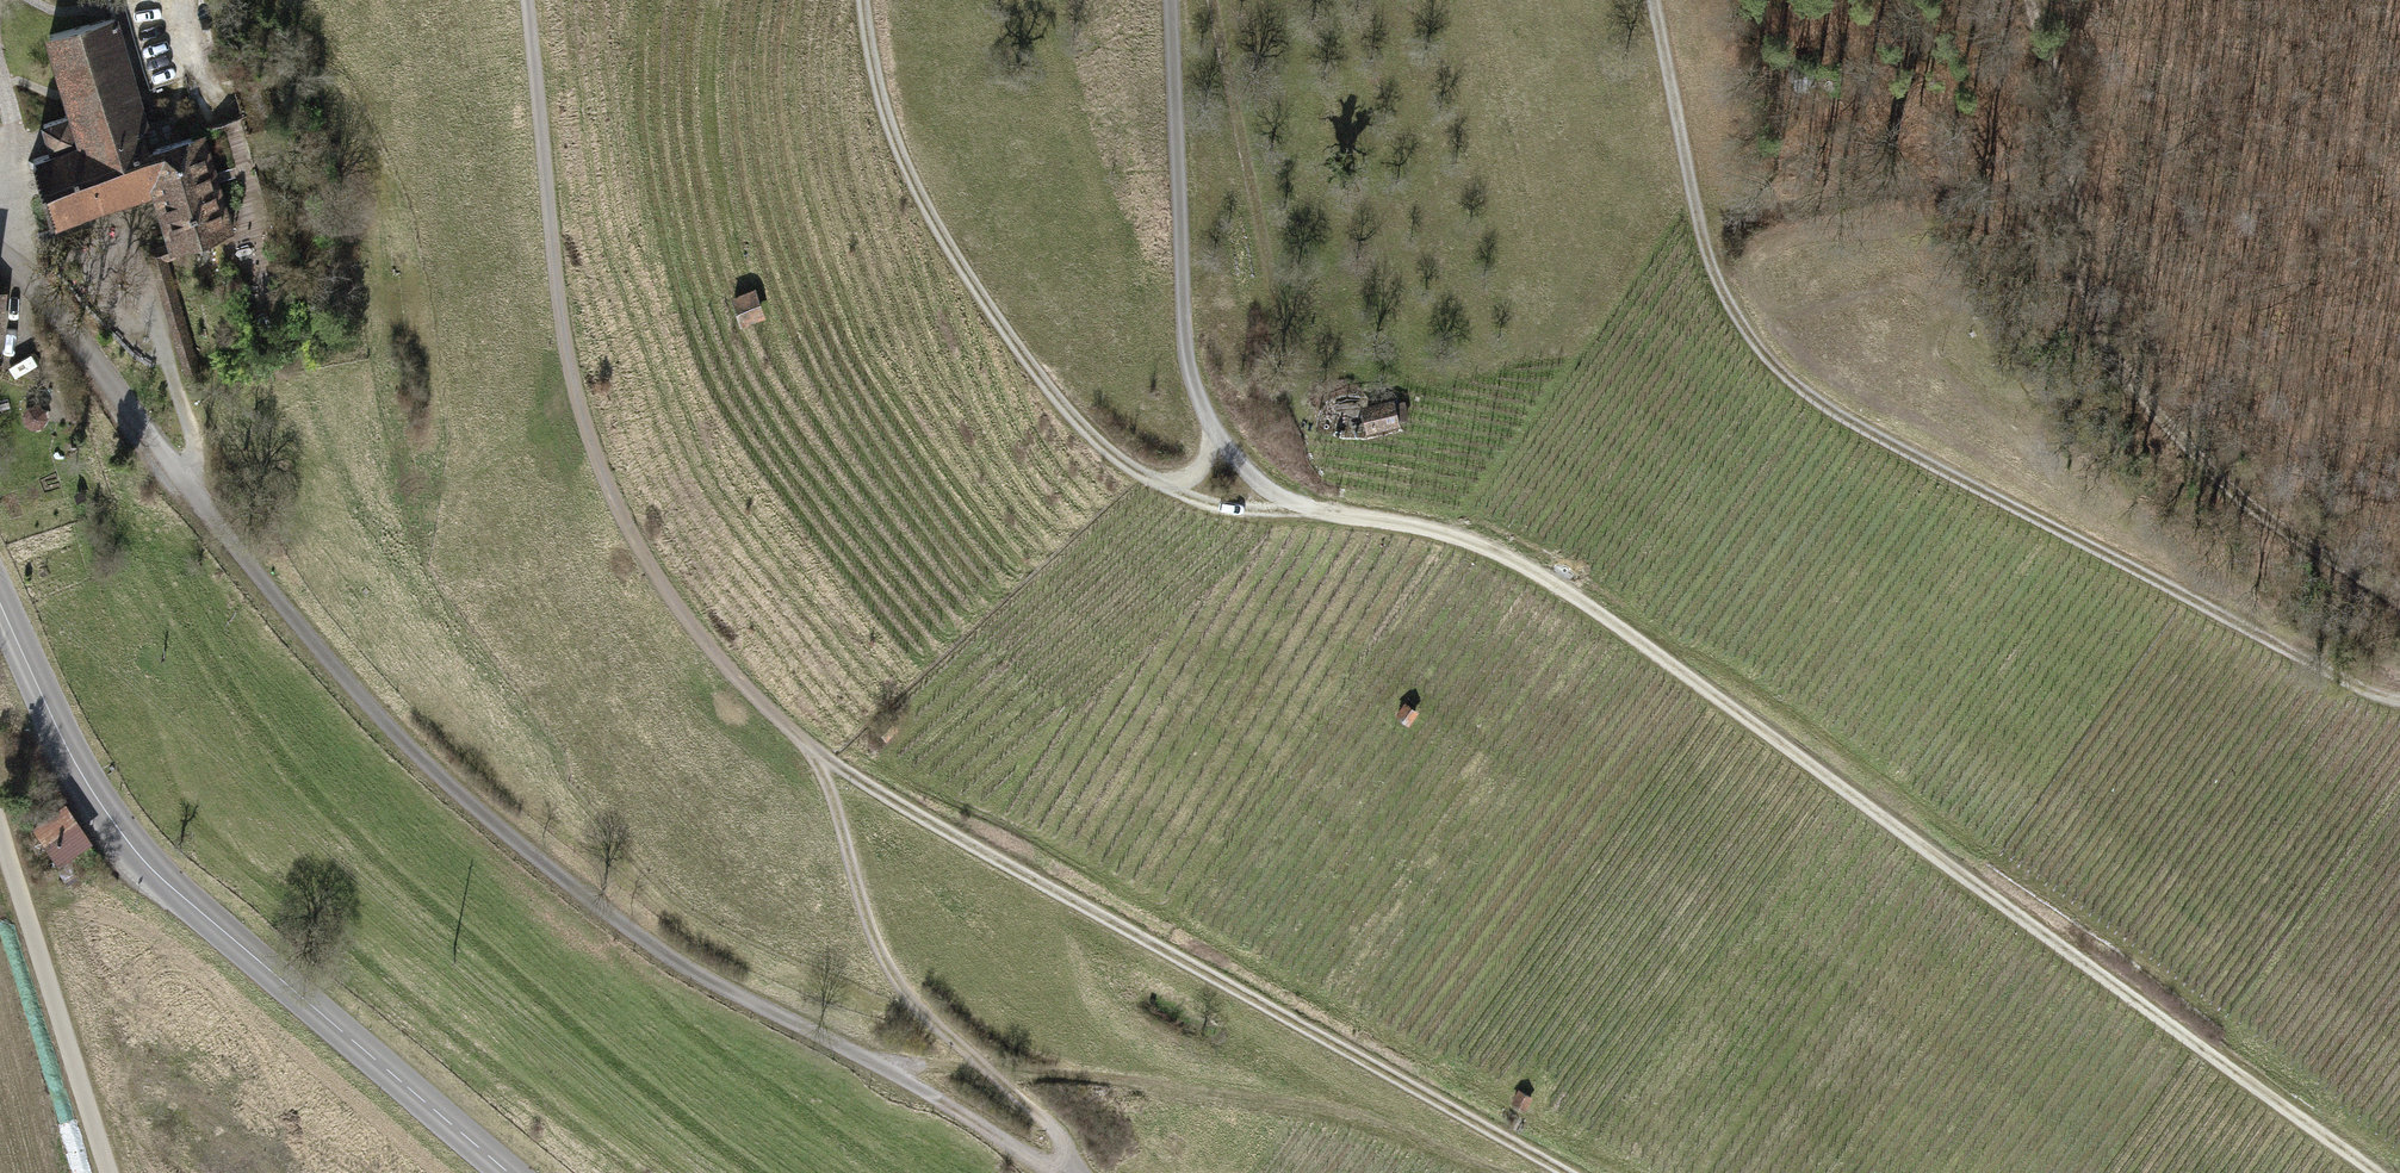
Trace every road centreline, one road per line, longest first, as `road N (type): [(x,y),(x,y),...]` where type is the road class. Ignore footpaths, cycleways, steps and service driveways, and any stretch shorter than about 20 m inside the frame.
road 1 (track): [(2377,1172),(1533,571),(1472,542),(1407,525),(1204,501),(1129,466),(1043,383),(957,261),(912,181),(879,98),(863,0)]
road 2 (track): [(526,0),(567,350),(587,430),(617,503),(691,623),(813,752),(880,950),(905,991),(992,1068)]
road 3 (track): [(1654,0),(1716,278),(1773,365),(1849,421),(2342,678),(2399,697)]
road 4 (track): [(813,752),(1565,1172)]
road 5 (secondary): [(0,603),(81,773),(167,883),(509,1172)]
road 6 (track): [(2399,598),(2233,489),(2123,372),(2097,322),(2070,99),(2042,0)]
road 7 (residential): [(0,256),(403,741)]
road 8 (track): [(403,741),(634,933),(710,982),(881,1066)]
road 9 (track): [(1170,0),(1184,346),(1195,387),(1236,459),(1302,508)]
road 10 (track): [(992,1068),(1164,1085),(1354,1121),(1488,1172)]
road 11 (track): [(1211,0),(1293,384)]
road 12 (track): [(114,1172),(0,833)]
road 13 (track): [(881,1066),(1027,1156),(1074,1171)]
road 14 (track): [(992,1068),(1052,1129),(1076,1172)]

